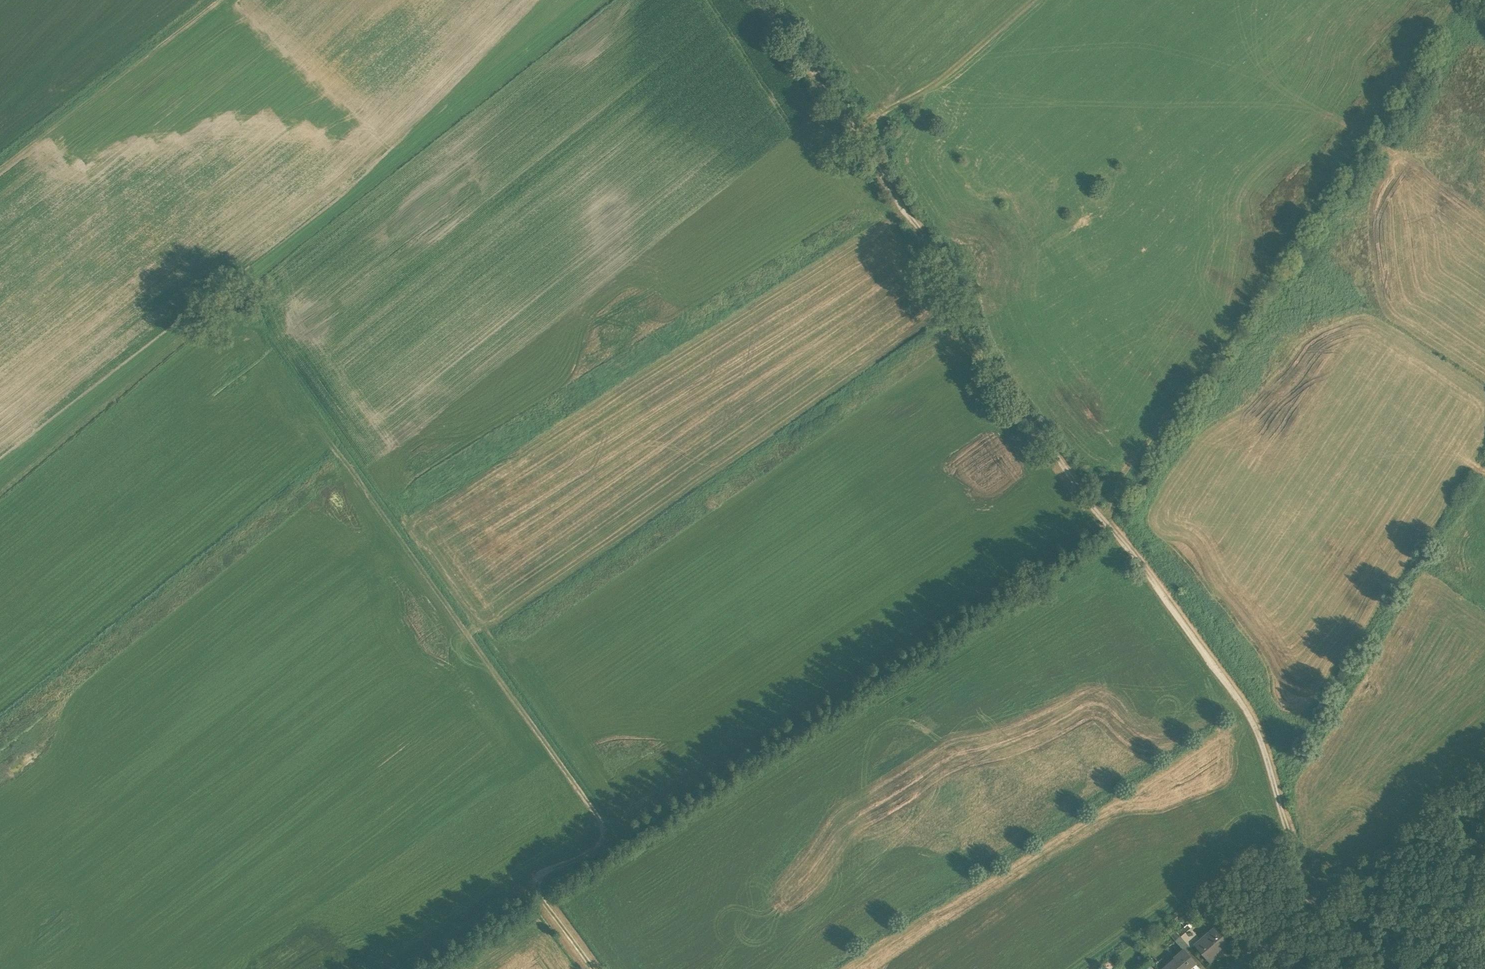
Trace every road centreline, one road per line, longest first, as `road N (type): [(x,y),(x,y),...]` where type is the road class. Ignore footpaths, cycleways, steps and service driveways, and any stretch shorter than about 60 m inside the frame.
road 1 (track): [(764,0),(903,207),(995,374),(1248,713),(1314,912)]
road 2 (track): [(1109,526),(1466,0)]

